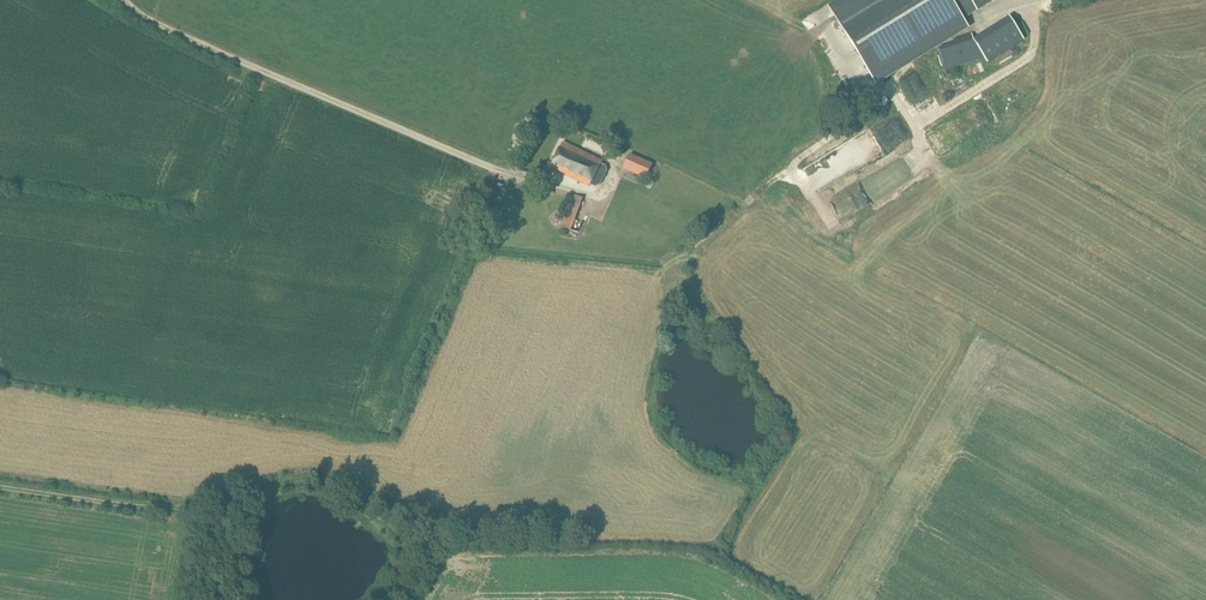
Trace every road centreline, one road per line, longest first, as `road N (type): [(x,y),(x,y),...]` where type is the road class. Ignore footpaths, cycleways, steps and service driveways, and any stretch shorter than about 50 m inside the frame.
road 1 (unclassified): [(536,202),(158,34),(122,0)]
road 2 (track): [(0,487),(148,507)]

